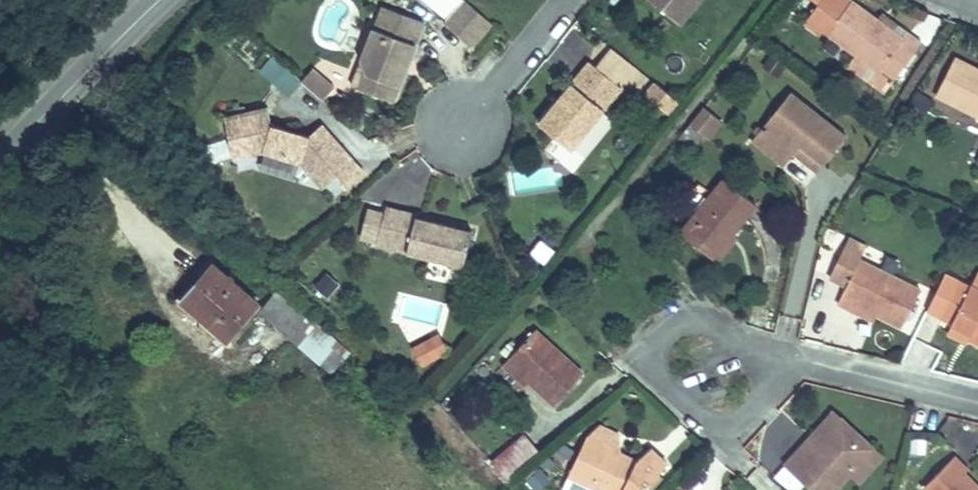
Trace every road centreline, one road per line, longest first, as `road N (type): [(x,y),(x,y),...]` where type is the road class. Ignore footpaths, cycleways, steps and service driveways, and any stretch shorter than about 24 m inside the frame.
road 1 (residential): [(776,351),(720,337),(691,311),(641,357),(711,424)]
road 2 (secondary): [(0,163),(160,0)]
road 3 (residential): [(977,401),(776,351)]

